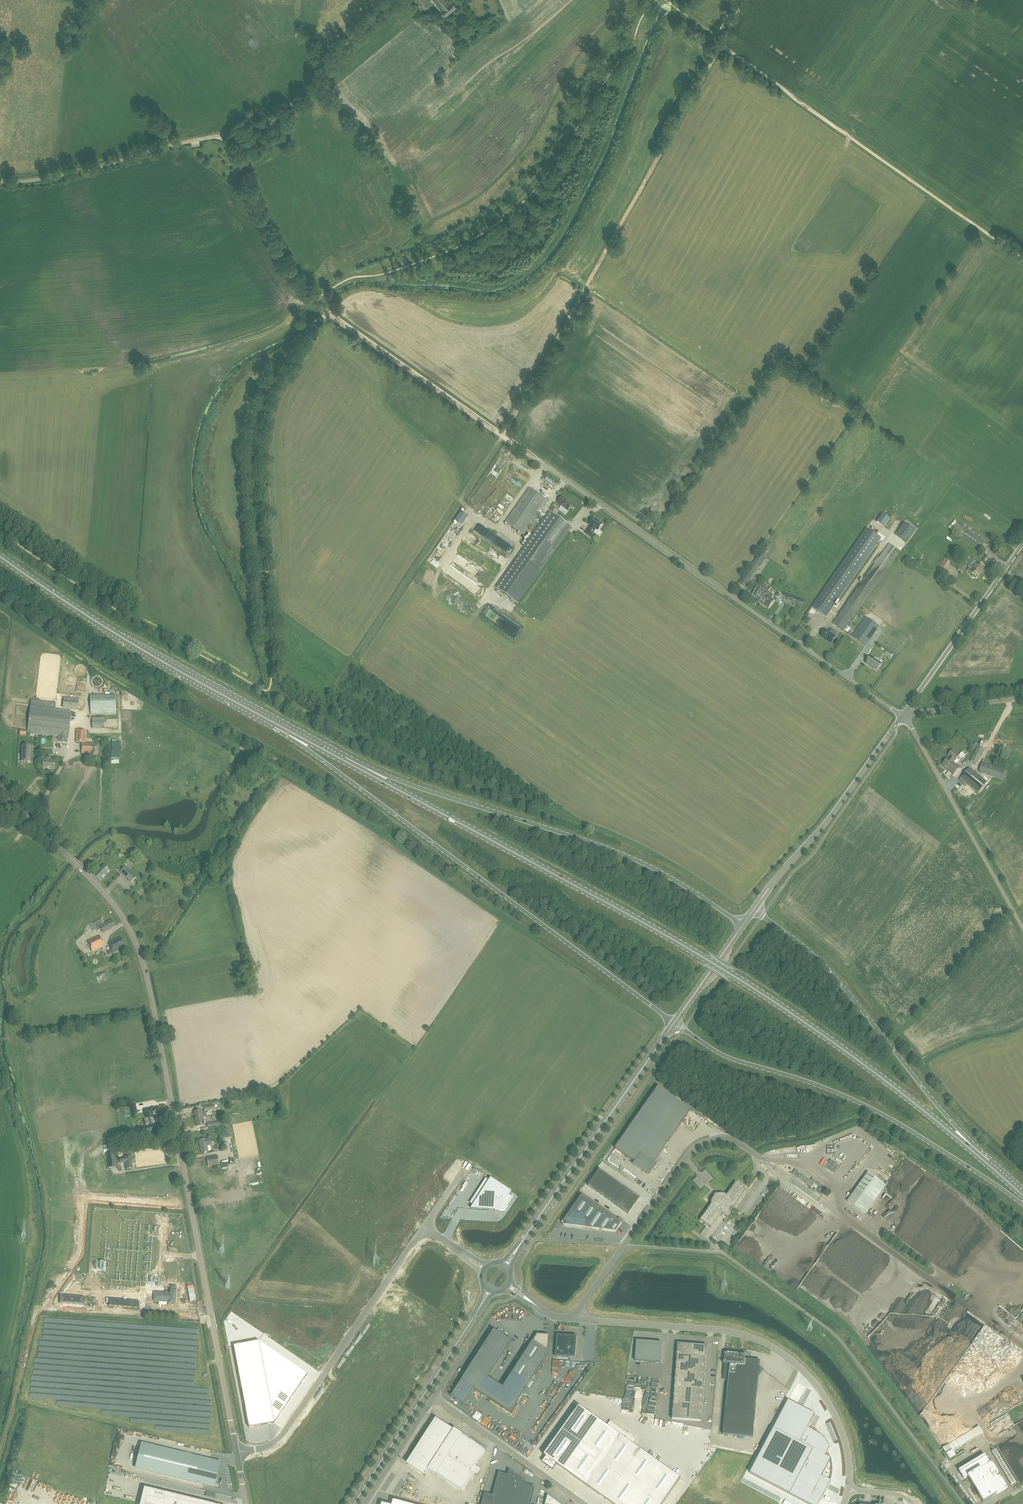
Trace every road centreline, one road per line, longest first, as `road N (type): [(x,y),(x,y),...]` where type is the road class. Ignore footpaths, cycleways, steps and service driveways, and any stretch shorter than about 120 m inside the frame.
road 1 (primary): [(987,1163),(863,1063),(729,973),(344,760)]
road 2 (secondary): [(236,1453),(139,950),(107,897),(0,789)]
road 3 (primary): [(276,723),(674,1023)]
road 4 (unclassified): [(902,716),(502,436)]
road 5 (track): [(502,436),(721,44)]
road 6 (unclassified): [(0,182),(73,174),(265,123),(297,101),(391,0)]
road 7 (primary): [(743,925),(605,847),(344,760)]
road 8 (primary): [(674,1023),(734,1060),(869,1107),(1022,1205)]
road 9 (track): [(1022,258),(721,44)]
road 10 (unclassified): [(848,1490),(847,1450),(834,1414),(780,1352),(727,1330),(577,1320)]
road 11 (primary): [(987,1163),(833,975),(754,909)]
road 12 (primary): [(276,723),(121,636),(0,556)]
road 13 (track): [(320,699),(502,436)]
road 14 (unclassified): [(426,1227),(280,1437),(236,1453)]
road 15 (secondary): [(505,1266),(674,1023)]
road 16 (secondary): [(354,1503),(489,1290)]
road 17 (unclassified): [(565,1023),(426,1227)]
road 18 (unclassified): [(1022,930),(902,716)]
road 19 (unclassified): [(754,909),(902,716)]
road 20 (track): [(502,436),(324,311)]
road 21 (unclassified): [(902,716),(1022,544)]
road 22 (unclassified): [(624,1245),(699,1146),(732,1141),(761,1158)]
road 23 (track): [(313,301),(269,245),(225,135)]
road 24 (unclassified): [(583,1503),(434,1397)]
road 25 (unclassified): [(365,1503),(434,1397)]
road 26 (unclassified): [(902,716),(1022,698)]
road 27 (secondary): [(674,1023),(743,925)]

